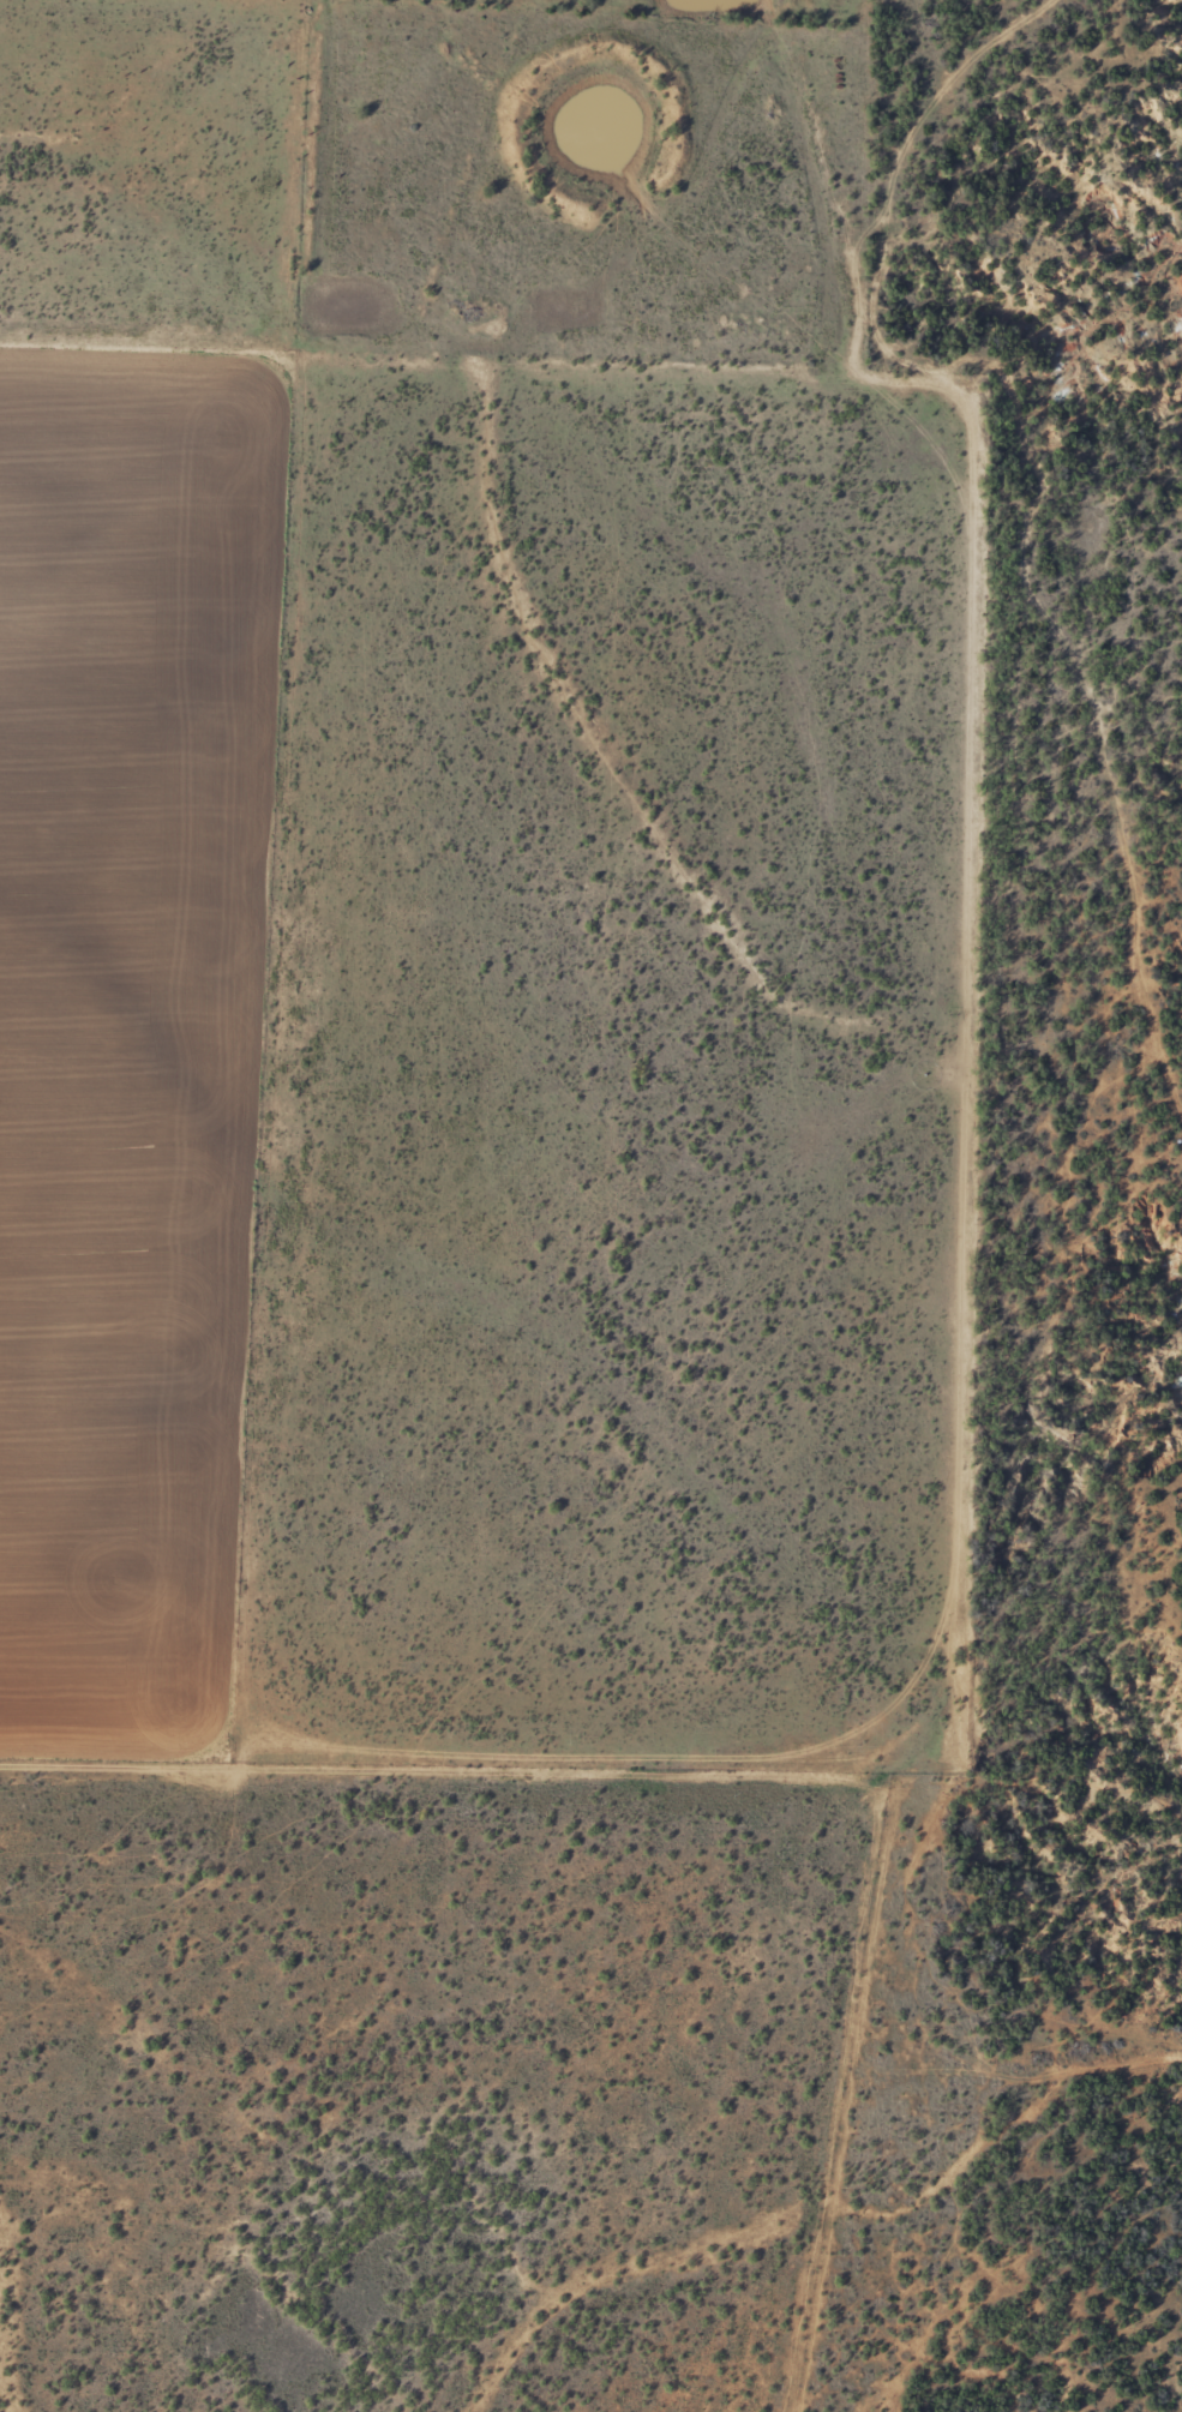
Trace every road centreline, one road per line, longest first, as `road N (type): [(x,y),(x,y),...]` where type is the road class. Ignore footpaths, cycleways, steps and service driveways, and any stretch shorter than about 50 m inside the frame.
road 1 (residential): [(1181,2125),(989,2063),(946,2020),(904,1927),(904,1853),(860,1804),(774,1778),(0,1769)]

